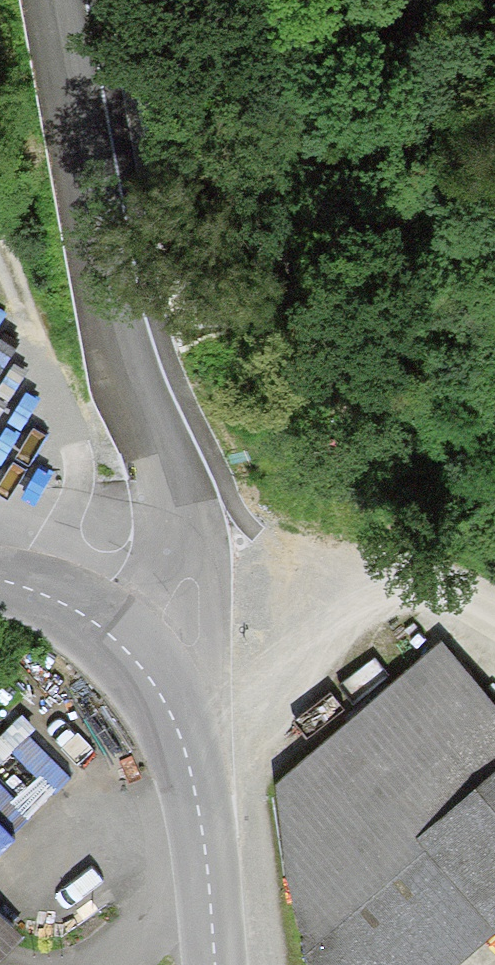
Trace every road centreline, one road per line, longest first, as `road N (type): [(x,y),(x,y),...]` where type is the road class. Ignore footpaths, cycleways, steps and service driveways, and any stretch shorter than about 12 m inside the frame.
road 1 (track): [(144,660),(164,598),(168,514),(69,0)]
road 2 (track): [(188,759),(411,585),(494,624)]
road 3 (residential): [(212,964),(188,759),(144,660)]
road 4 (track): [(37,592),(80,476),(33,340)]
road 5 (track): [(168,514),(238,522),(411,585)]

